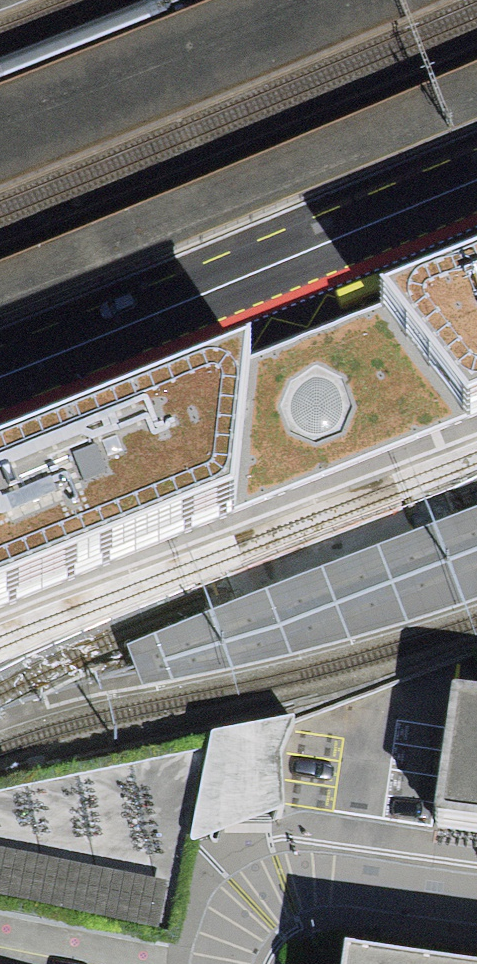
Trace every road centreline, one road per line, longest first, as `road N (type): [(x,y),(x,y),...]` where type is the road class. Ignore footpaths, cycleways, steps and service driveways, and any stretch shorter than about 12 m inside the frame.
road 1 (primary): [(476,181),(0,373)]
road 2 (residential): [(223,963),(246,914),(275,889),(334,886),(476,905)]

